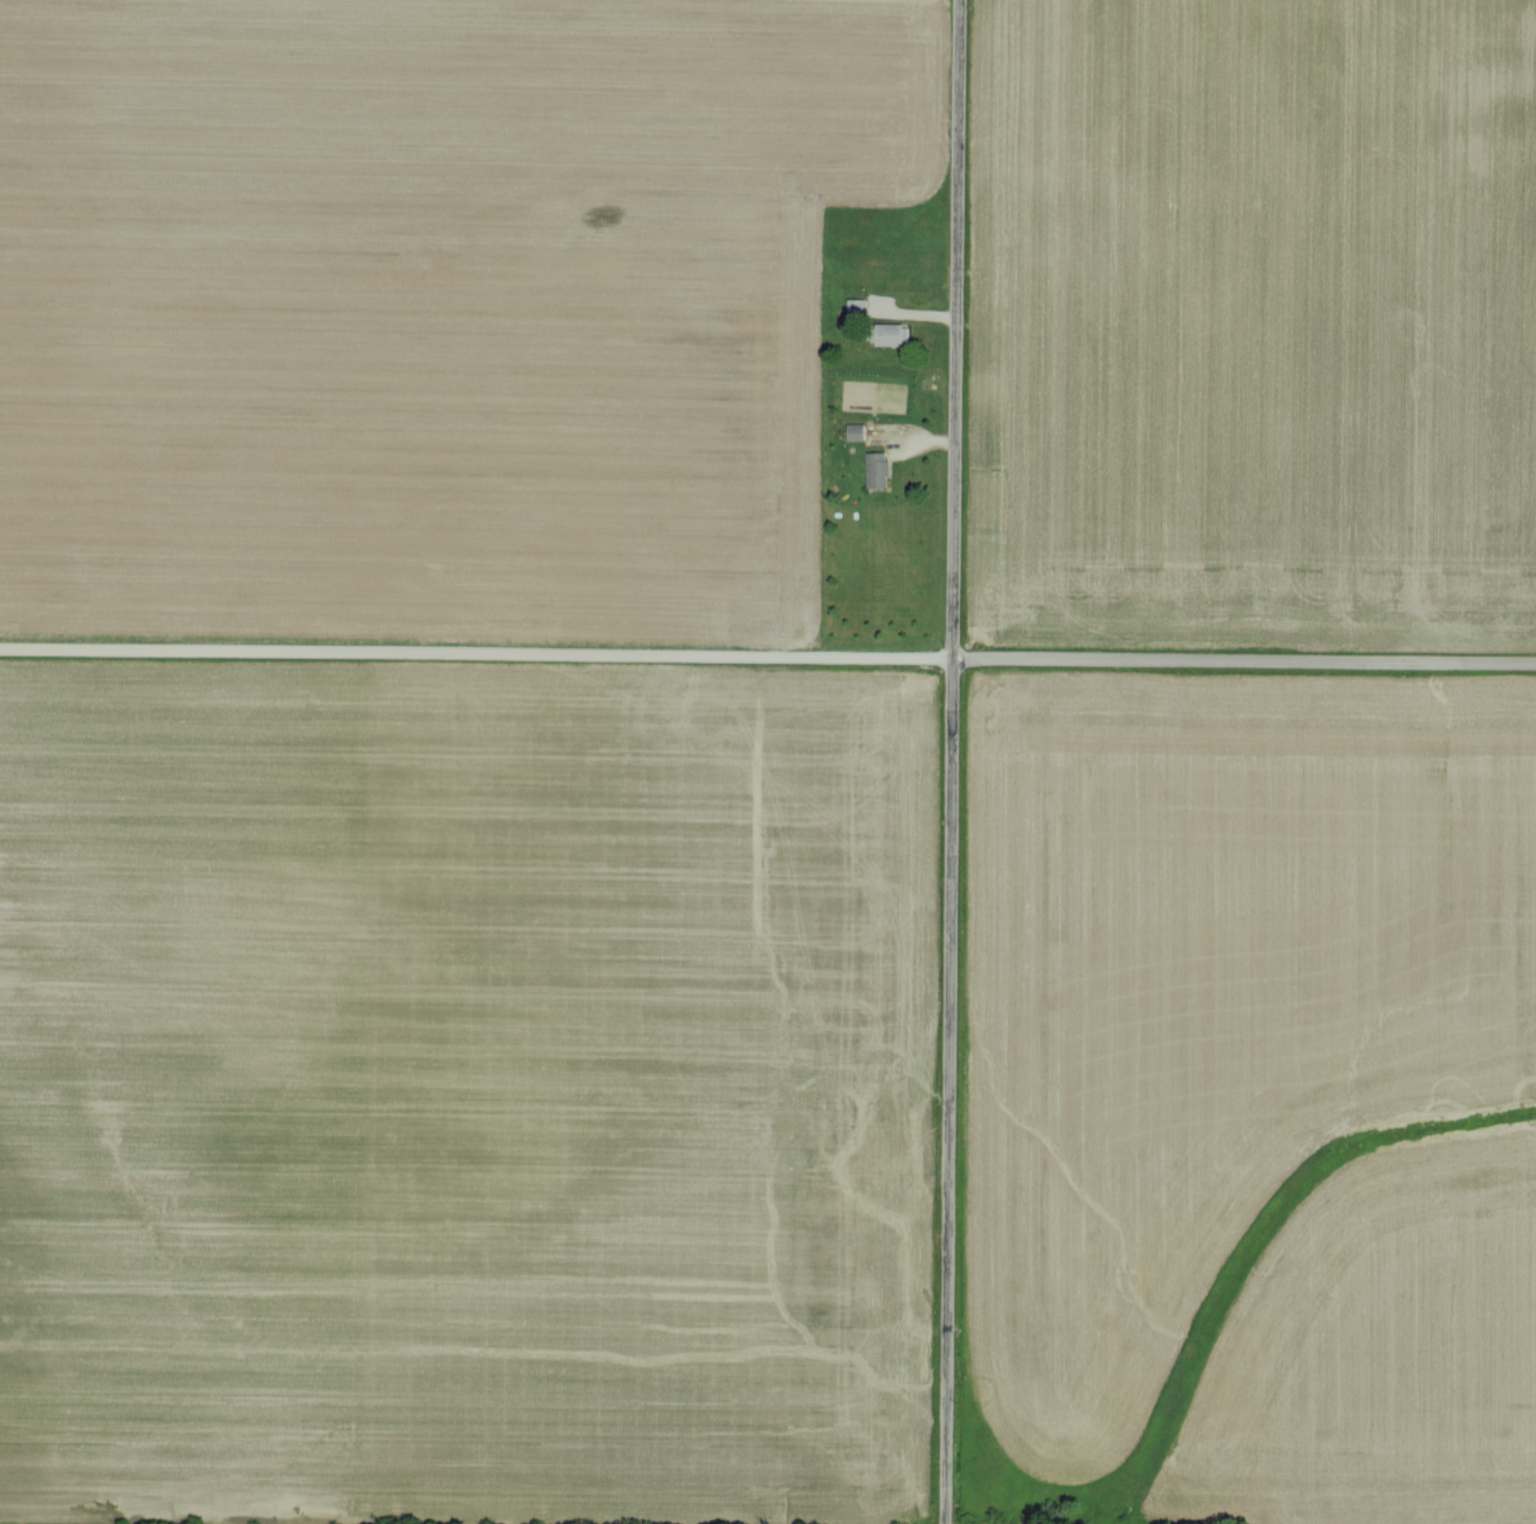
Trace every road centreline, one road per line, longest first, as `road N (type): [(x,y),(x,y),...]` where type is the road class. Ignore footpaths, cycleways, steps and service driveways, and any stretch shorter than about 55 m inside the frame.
road 1 (residential): [(0,648),(951,654)]
road 2 (tertiary): [(951,1523),(951,654)]
road 3 (tertiary): [(951,654),(963,0)]
road 4 (residential): [(951,654),(1535,661)]

